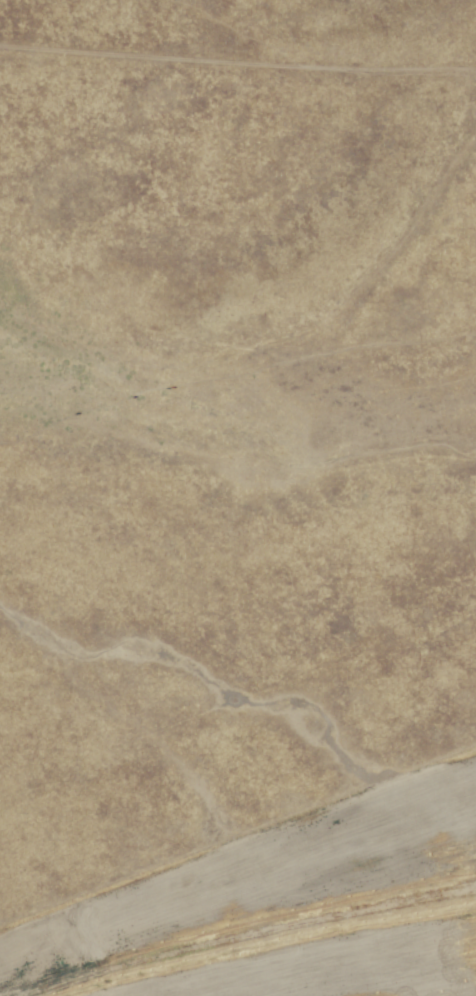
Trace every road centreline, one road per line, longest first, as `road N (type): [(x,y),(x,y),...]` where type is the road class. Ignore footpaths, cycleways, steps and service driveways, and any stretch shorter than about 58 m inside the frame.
road 1 (track): [(475,912),(71,995)]

